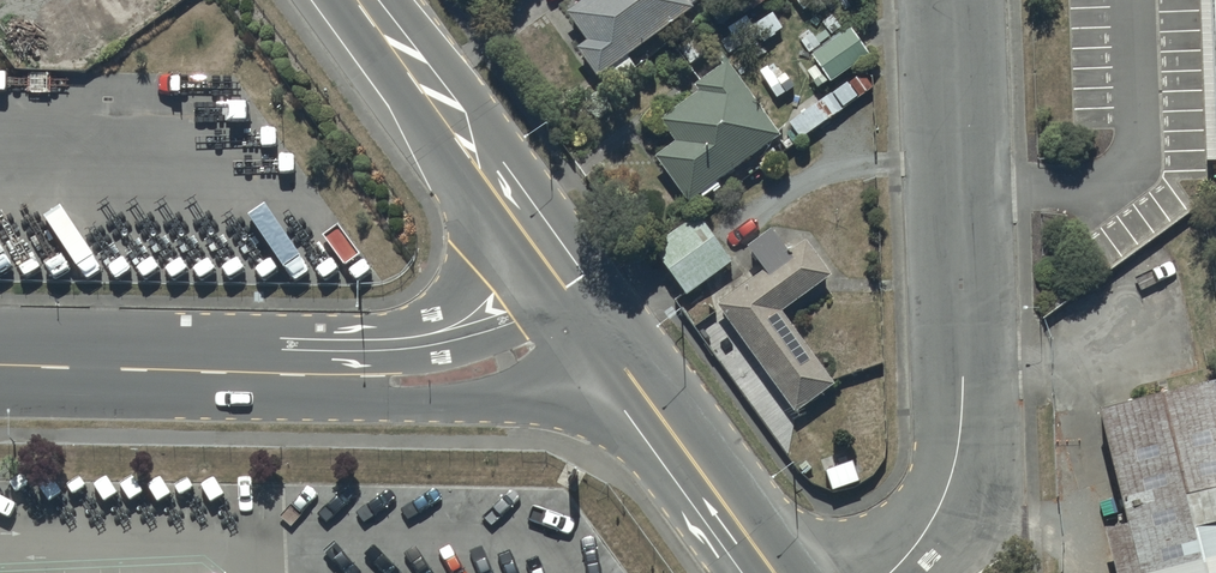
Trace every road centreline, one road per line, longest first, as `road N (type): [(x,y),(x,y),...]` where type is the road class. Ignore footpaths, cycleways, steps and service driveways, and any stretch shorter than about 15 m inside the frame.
road 1 (residential): [(953,0),(962,413),(938,514),(888,572)]
road 2 (tertiary): [(614,352),(542,393),(492,398),(306,398),(218,372)]
road 3 (tertiary): [(218,372),(283,348),(428,345),(478,322),(551,270)]
road 4 (secondary): [(356,0),(551,270)]
road 5 (secondary): [(614,352),(773,572)]
road 6 (tertiary): [(0,365),(218,372)]

